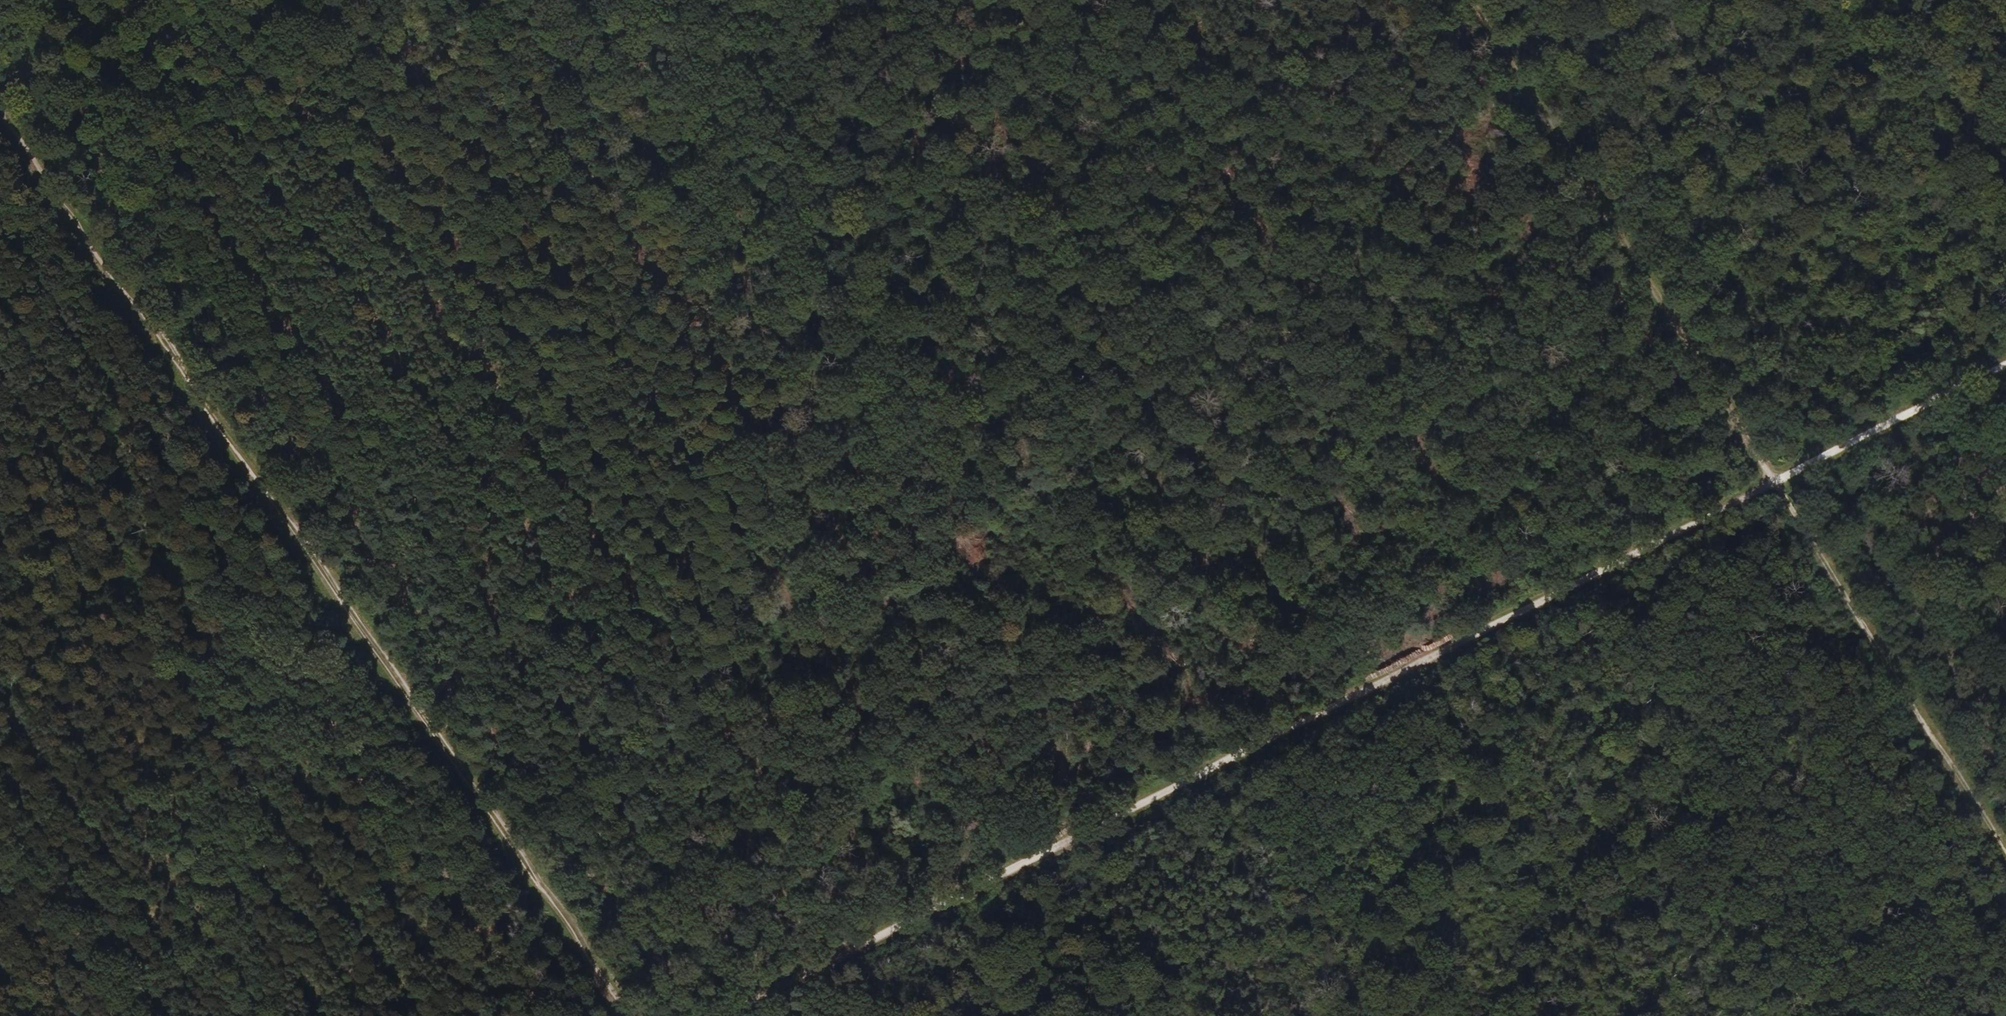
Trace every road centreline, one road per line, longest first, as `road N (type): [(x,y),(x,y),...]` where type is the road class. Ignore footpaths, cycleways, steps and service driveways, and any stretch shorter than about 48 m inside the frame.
road 1 (track): [(2005,362),(730,1015)]
road 2 (track): [(2005,856),(1774,482)]

